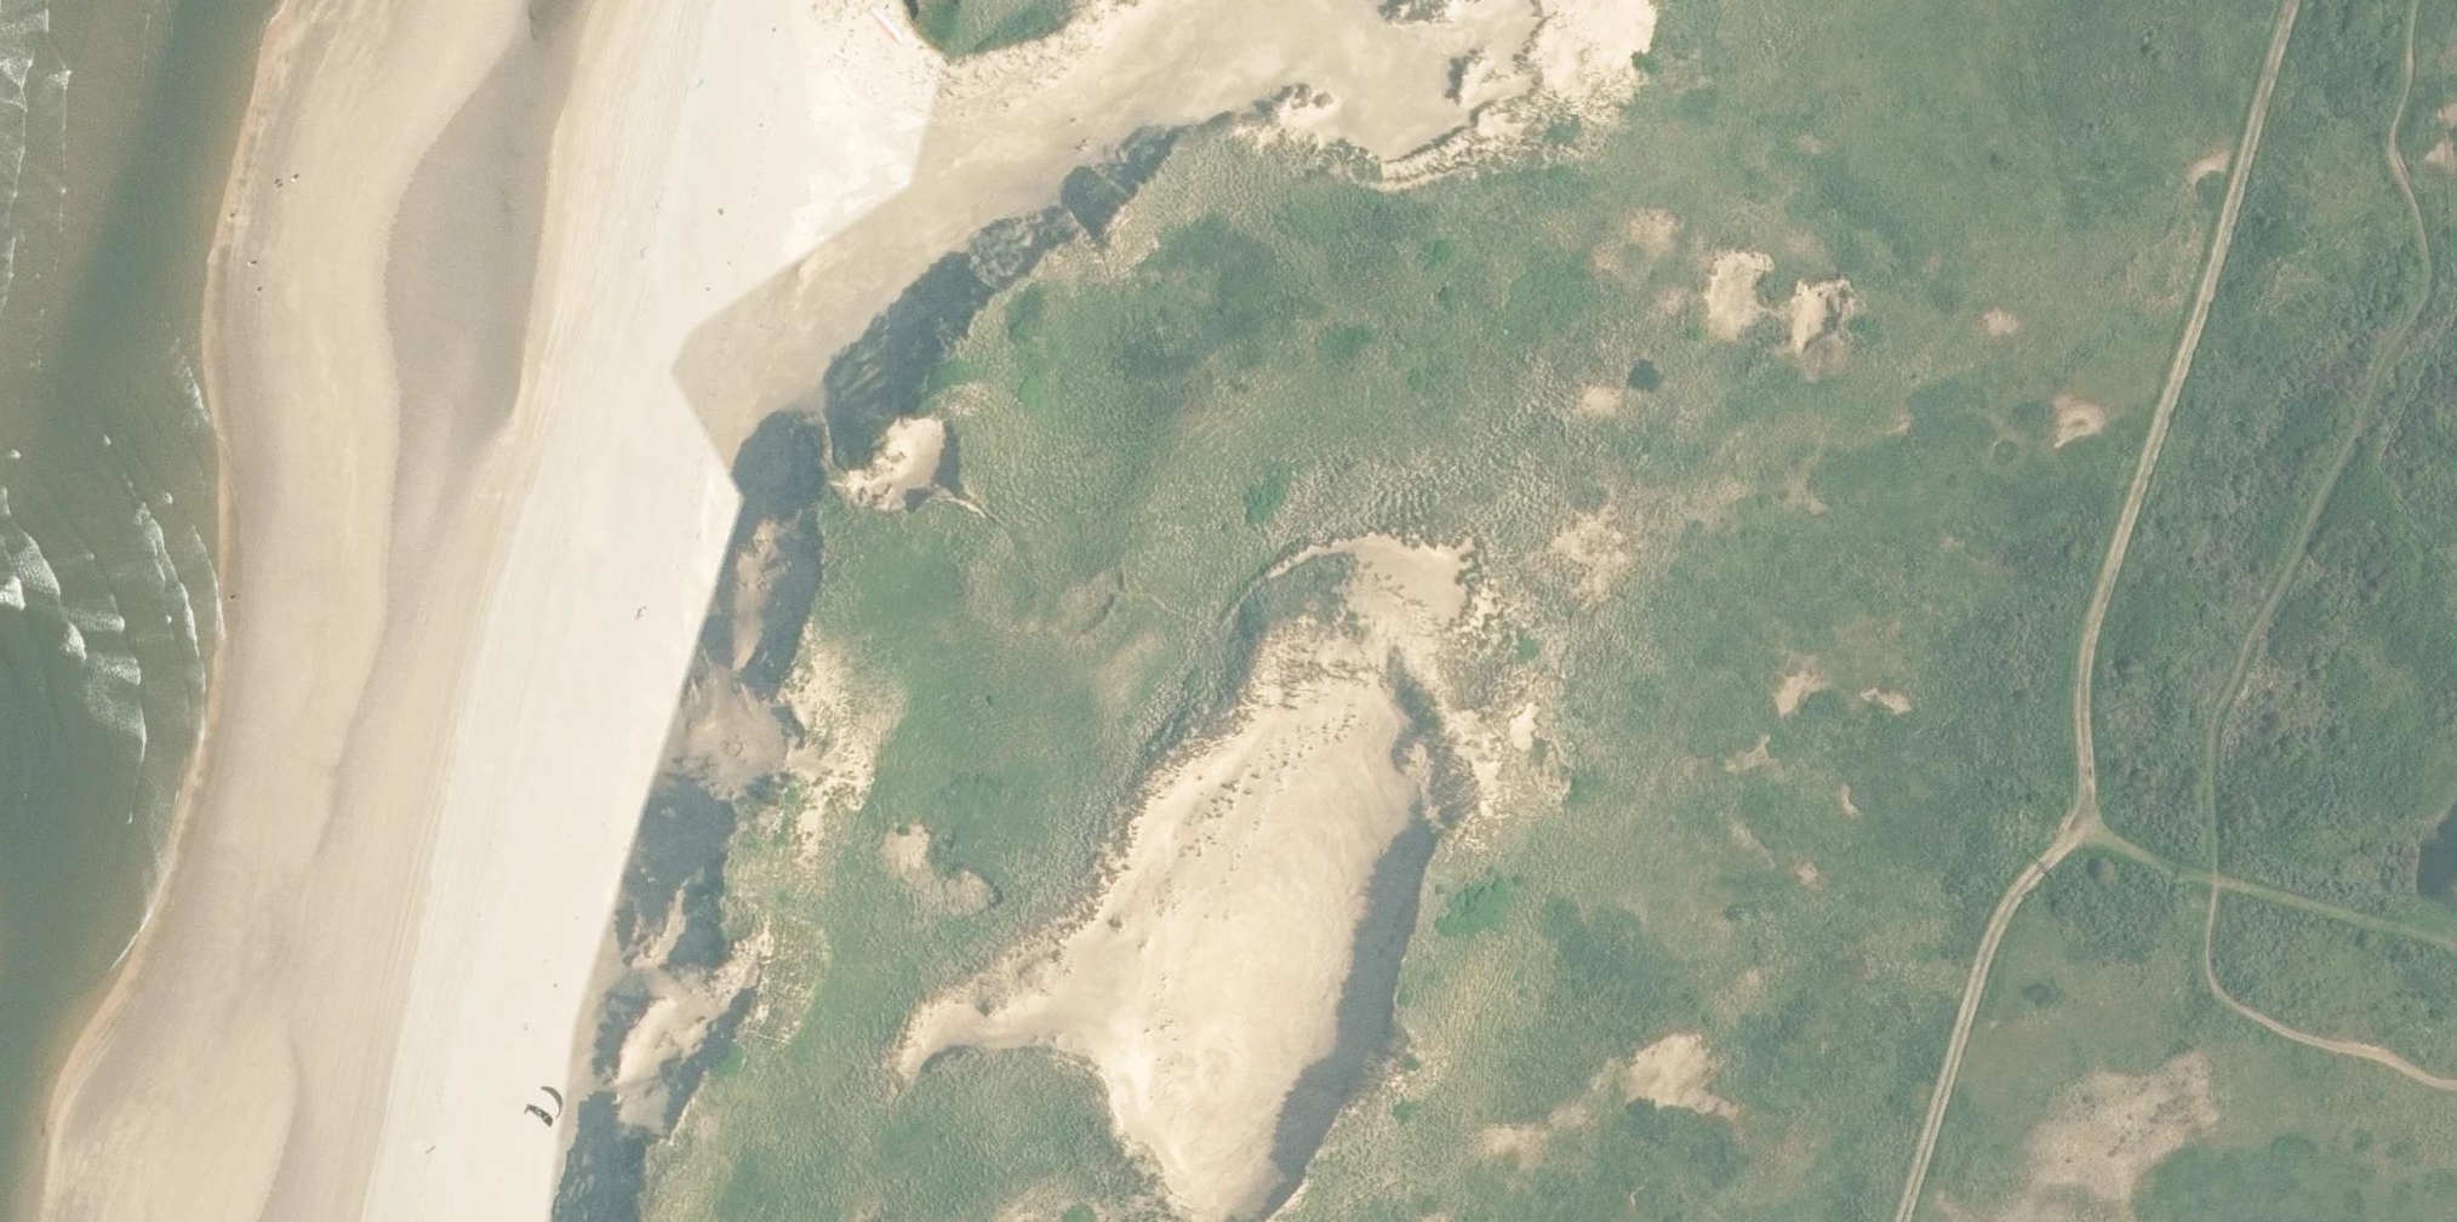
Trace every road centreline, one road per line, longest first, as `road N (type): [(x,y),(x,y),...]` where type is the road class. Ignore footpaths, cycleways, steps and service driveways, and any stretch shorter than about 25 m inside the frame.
road 1 (unclassified): [(1900,1221),(1981,969),(2011,905),(2085,827),(2070,721),(2287,0)]

